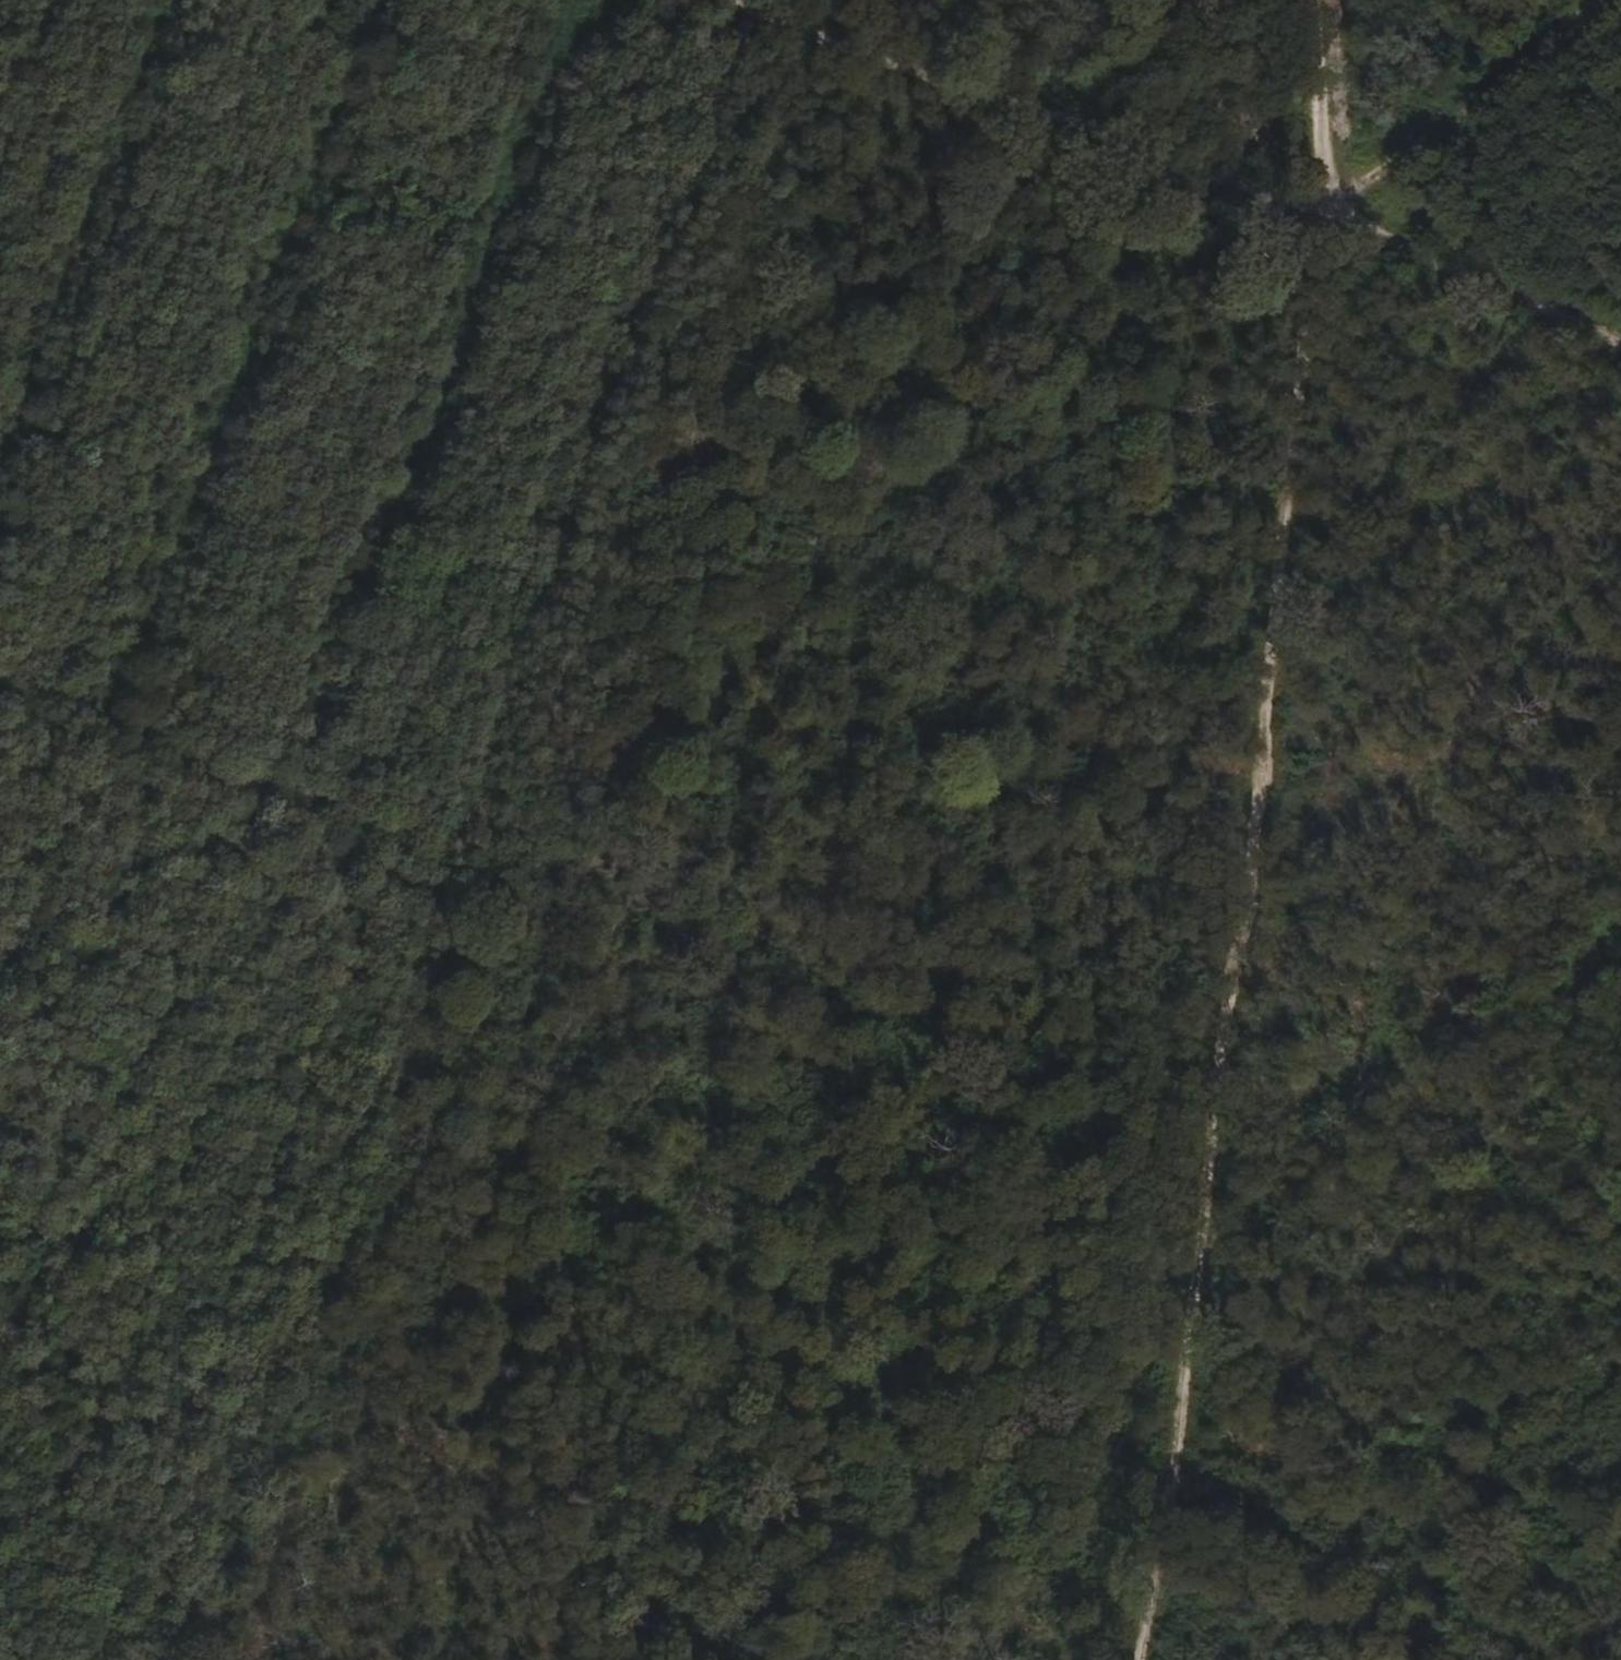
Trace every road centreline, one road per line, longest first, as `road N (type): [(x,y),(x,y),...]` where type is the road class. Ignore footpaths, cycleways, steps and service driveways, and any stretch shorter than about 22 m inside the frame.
road 1 (track): [(1329,221),(1161,1554),(1141,1659)]
road 2 (track): [(713,0),(1329,221)]
road 3 (track): [(1329,221),(1620,353)]
road 4 (track): [(1313,0),(1329,221)]

